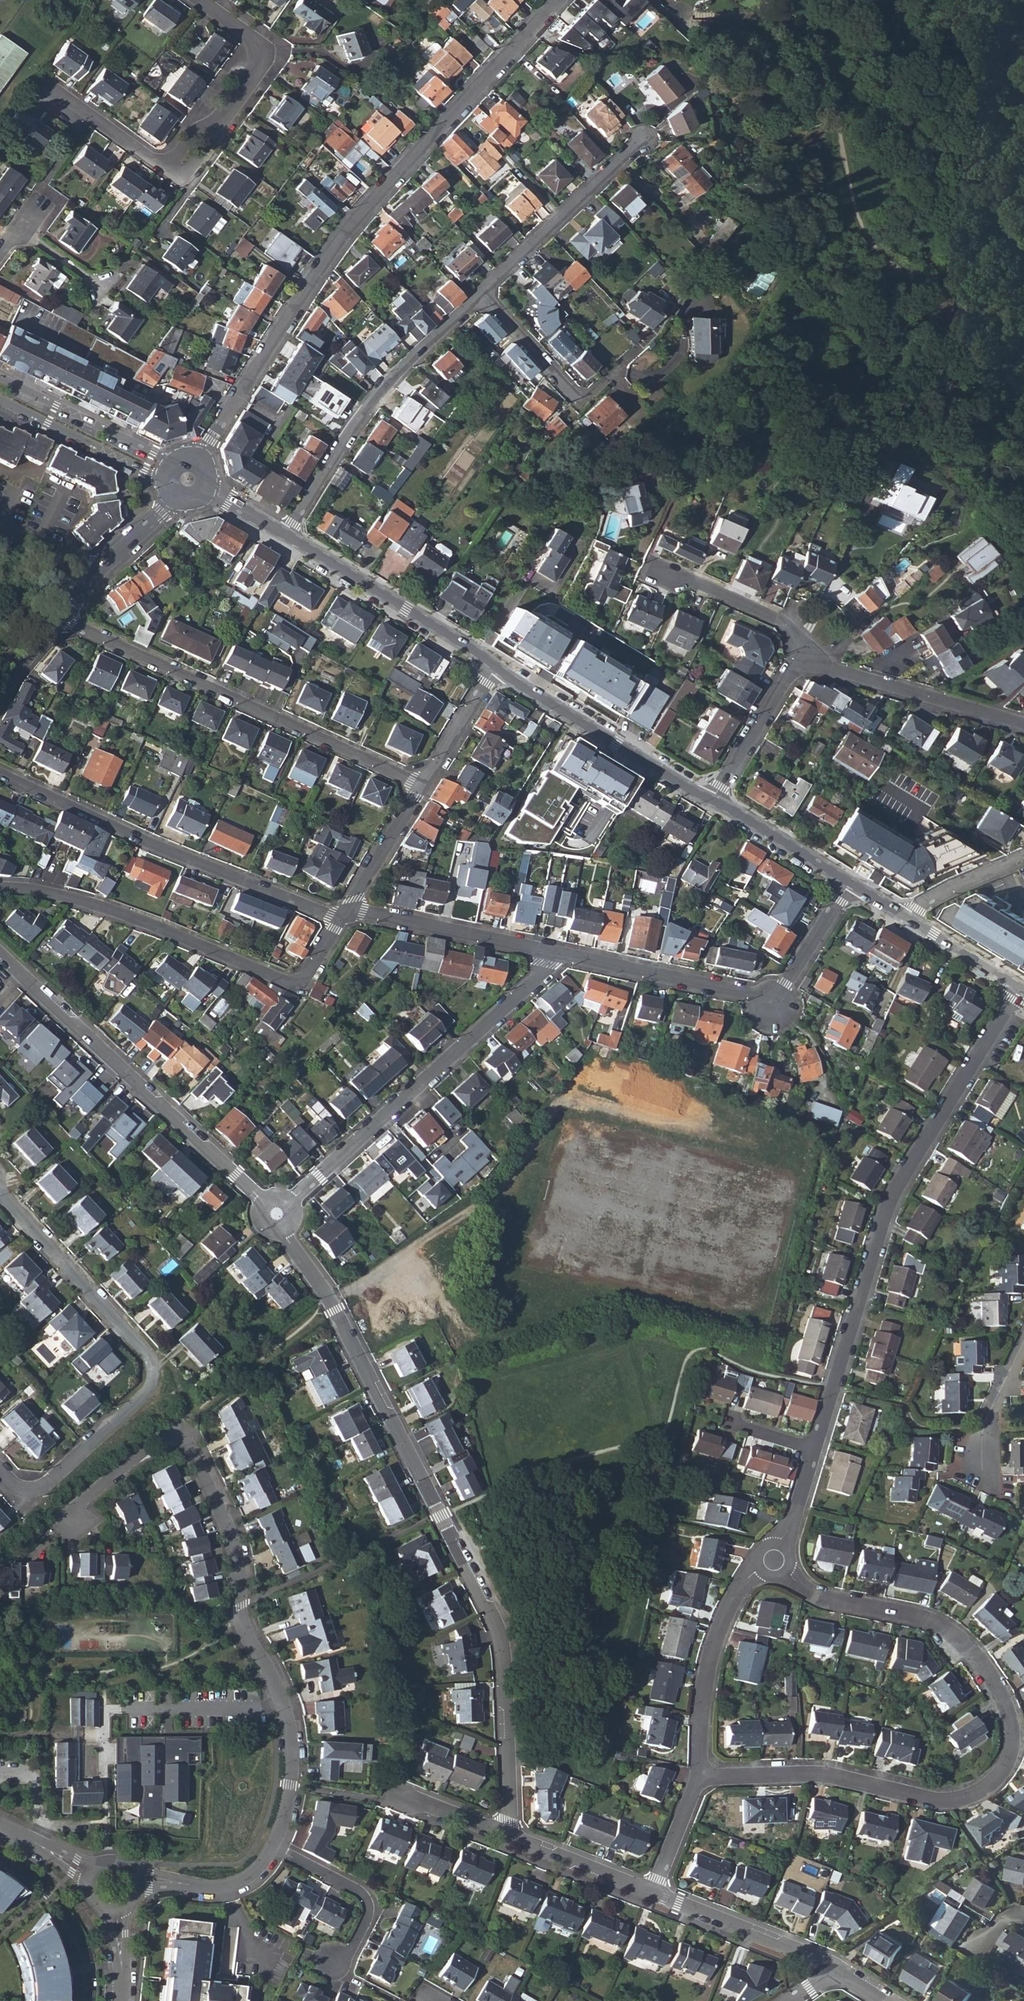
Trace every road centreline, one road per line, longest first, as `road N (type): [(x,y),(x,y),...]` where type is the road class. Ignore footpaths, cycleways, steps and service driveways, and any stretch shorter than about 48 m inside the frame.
road 1 (residential): [(276,1213),(500,1633),(507,1837)]
road 2 (residential): [(699,1778),(836,1779),(944,1802),(976,1795),(1012,1756),(1007,1704),(956,1637),(929,1623),(842,1605),(805,1589),(774,1563)]
road 3 (residential): [(69,1512),(178,1424),(229,1533),(242,1629),(289,1729),(291,1786),(273,1850)]
road 4 (residential): [(816,1451),(895,1191),(1019,987)]
road 5 (track): [(1023,426),(959,328),(920,283),(882,257),(857,211),(842,134),(841,58),(855,22),(884,0)]
road 6 (residential): [(0,889),(97,907),(288,985),(305,981),(347,915)]
road 7 (residential): [(59,619),(421,786)]
road 8 (residential): [(276,1213),(561,957)]
road 9 (residential): [(51,96),(178,177),(261,54),(199,0)]
road 10 (residential): [(0,955),(276,1213)]
road 11 (residential): [(0,776),(329,915),(347,915)]
road 12 (residential): [(561,957),(775,1003),(849,882)]
road 13 (residential): [(481,295),(388,383),(285,534)]
road 14 (residential): [(358,217),(559,0)]
road 15 (residential): [(358,217),(198,460)]
road 16 (tertiary): [(712,800),(495,667)]
road 17 (tertiary): [(495,667),(285,534)]
road 18 (residential): [(699,1778),(713,1643),(744,1583),(774,1563)]
road 19 (residential): [(804,661),(1023,725)]
road 20 (residential): [(643,139),(481,295)]
road 21 (residential): [(148,1360),(155,1379),(139,1400),(49,1481),(17,1486),(0,1468)]
road 22 (residential): [(148,1360),(0,1193)]
road 23 (residential): [(637,348),(593,393),(572,395),(481,295)]
road 24 (residential): [(347,915),(561,957)]
road 25 (residential): [(654,1895),(835,1969)]
road 26 (tertiary): [(177,459),(0,377)]
road 27 (residential): [(331,1963),(349,1953),(366,1902),(273,1850)]
road 28 (tertiary): [(0,400),(163,477)]
road 29 (residential): [(665,576),(783,624),(804,661)]
road 30 (residential): [(712,800),(804,661)]
road 31 (tertiary): [(849,882),(712,800)]
road 32 (residential): [(507,1837),(654,1895)]
road 33 (residential): [(273,1850),(228,1888),(136,1882)]
road 34 (residential): [(347,915),(421,786)]
road 35 (residential): [(421,786),(495,667)]
road 36 (residential): [(983,1473),(981,1436),(1023,1343)]
road 37 (tertiary): [(1019,987),(907,917)]
road 38 (residential): [(1023,858),(944,891),(907,917)]
road 39 (residential): [(654,1895),(699,1778)]

